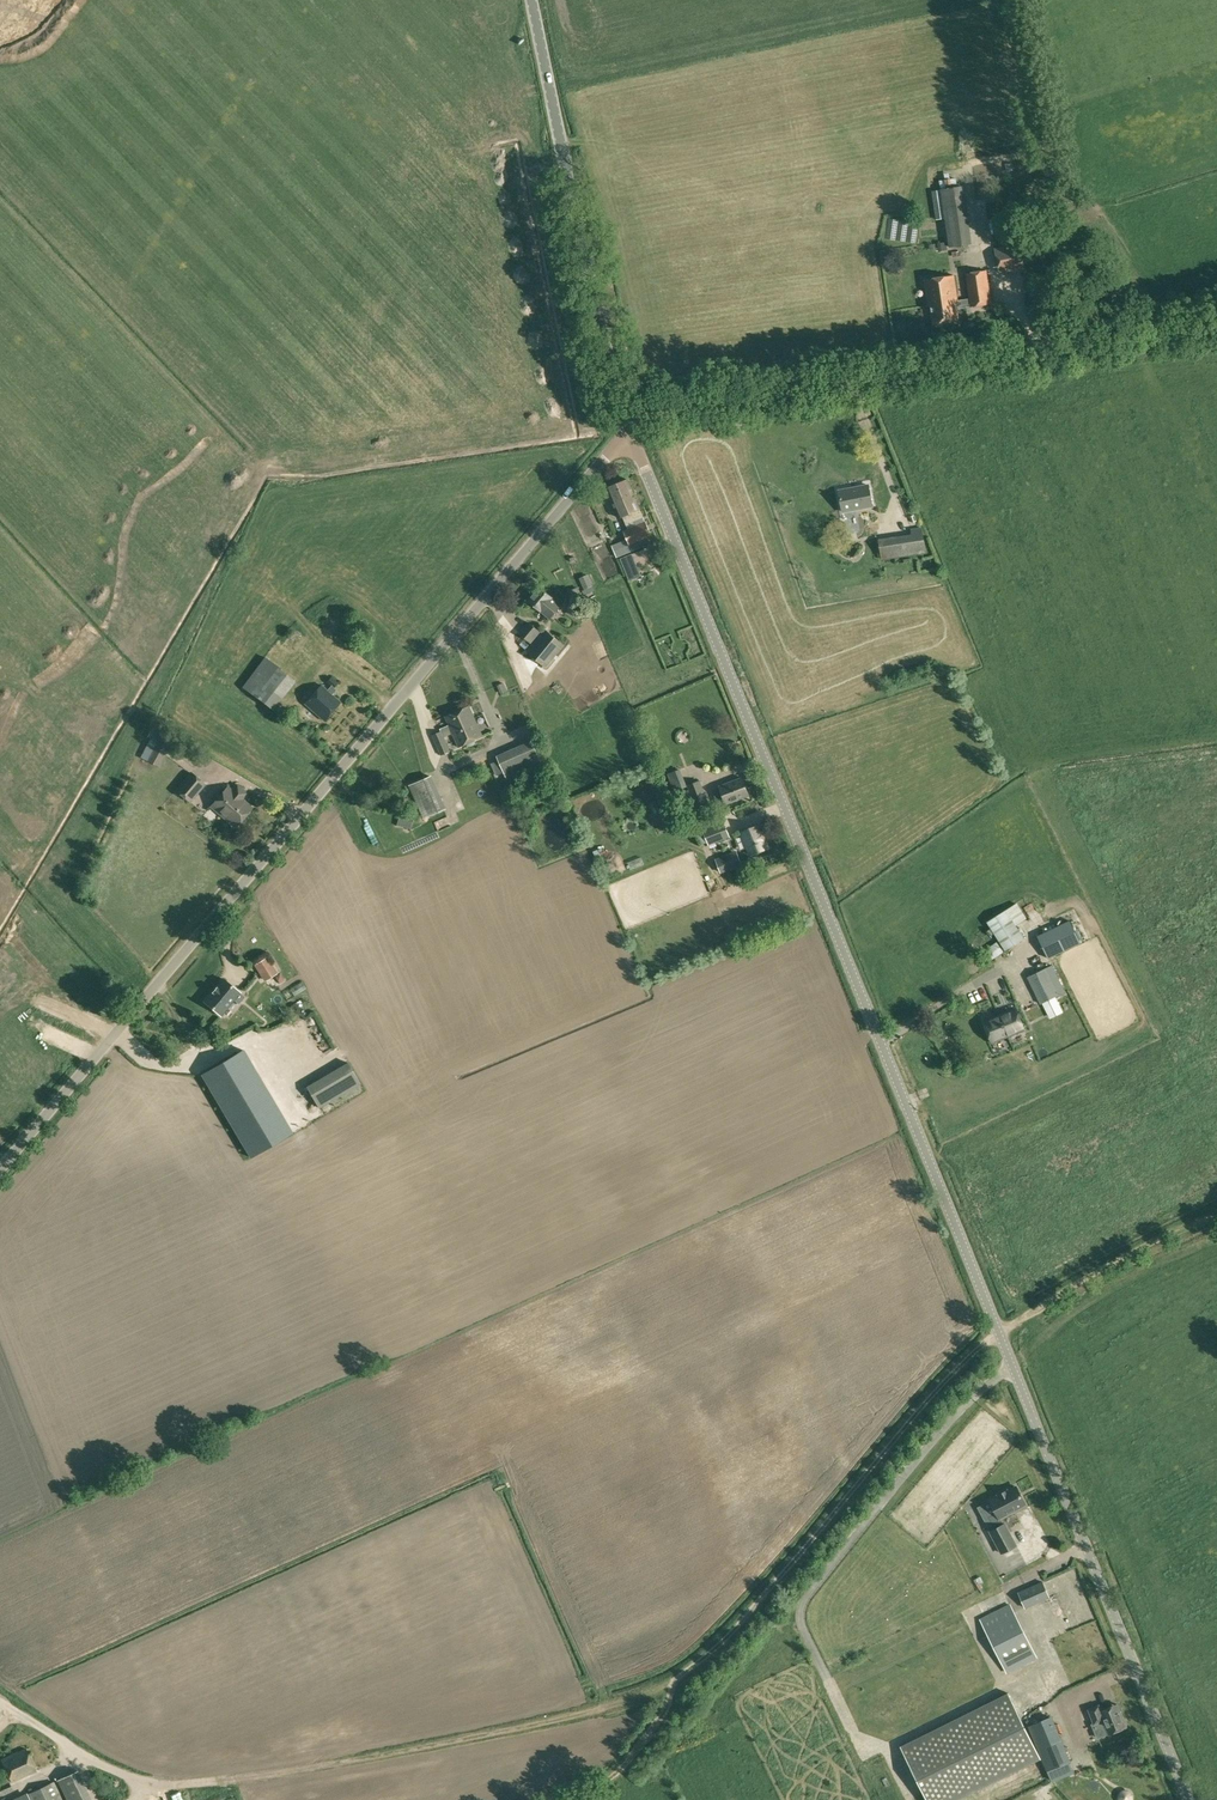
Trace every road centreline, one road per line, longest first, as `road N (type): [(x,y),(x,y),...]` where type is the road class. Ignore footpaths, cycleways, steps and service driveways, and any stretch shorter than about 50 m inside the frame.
road 1 (tertiary): [(1189,1799),(630,430)]
road 2 (unclassified): [(0,1170),(630,430)]
road 3 (track): [(675,1681),(726,1638),(969,1357),(1031,1312),(1216,1217)]
road 4 (unclassified): [(630,430),(648,411),(1216,327)]
road 5 (track): [(177,1785),(455,1741),(613,1704),(675,1681)]
road 6 (tertiary): [(630,430),(609,367),(535,0)]
road 7 (track): [(177,1785),(90,1759),(0,1701)]
road 8 (track): [(675,1681),(660,1719),(617,1773),(568,1799)]

